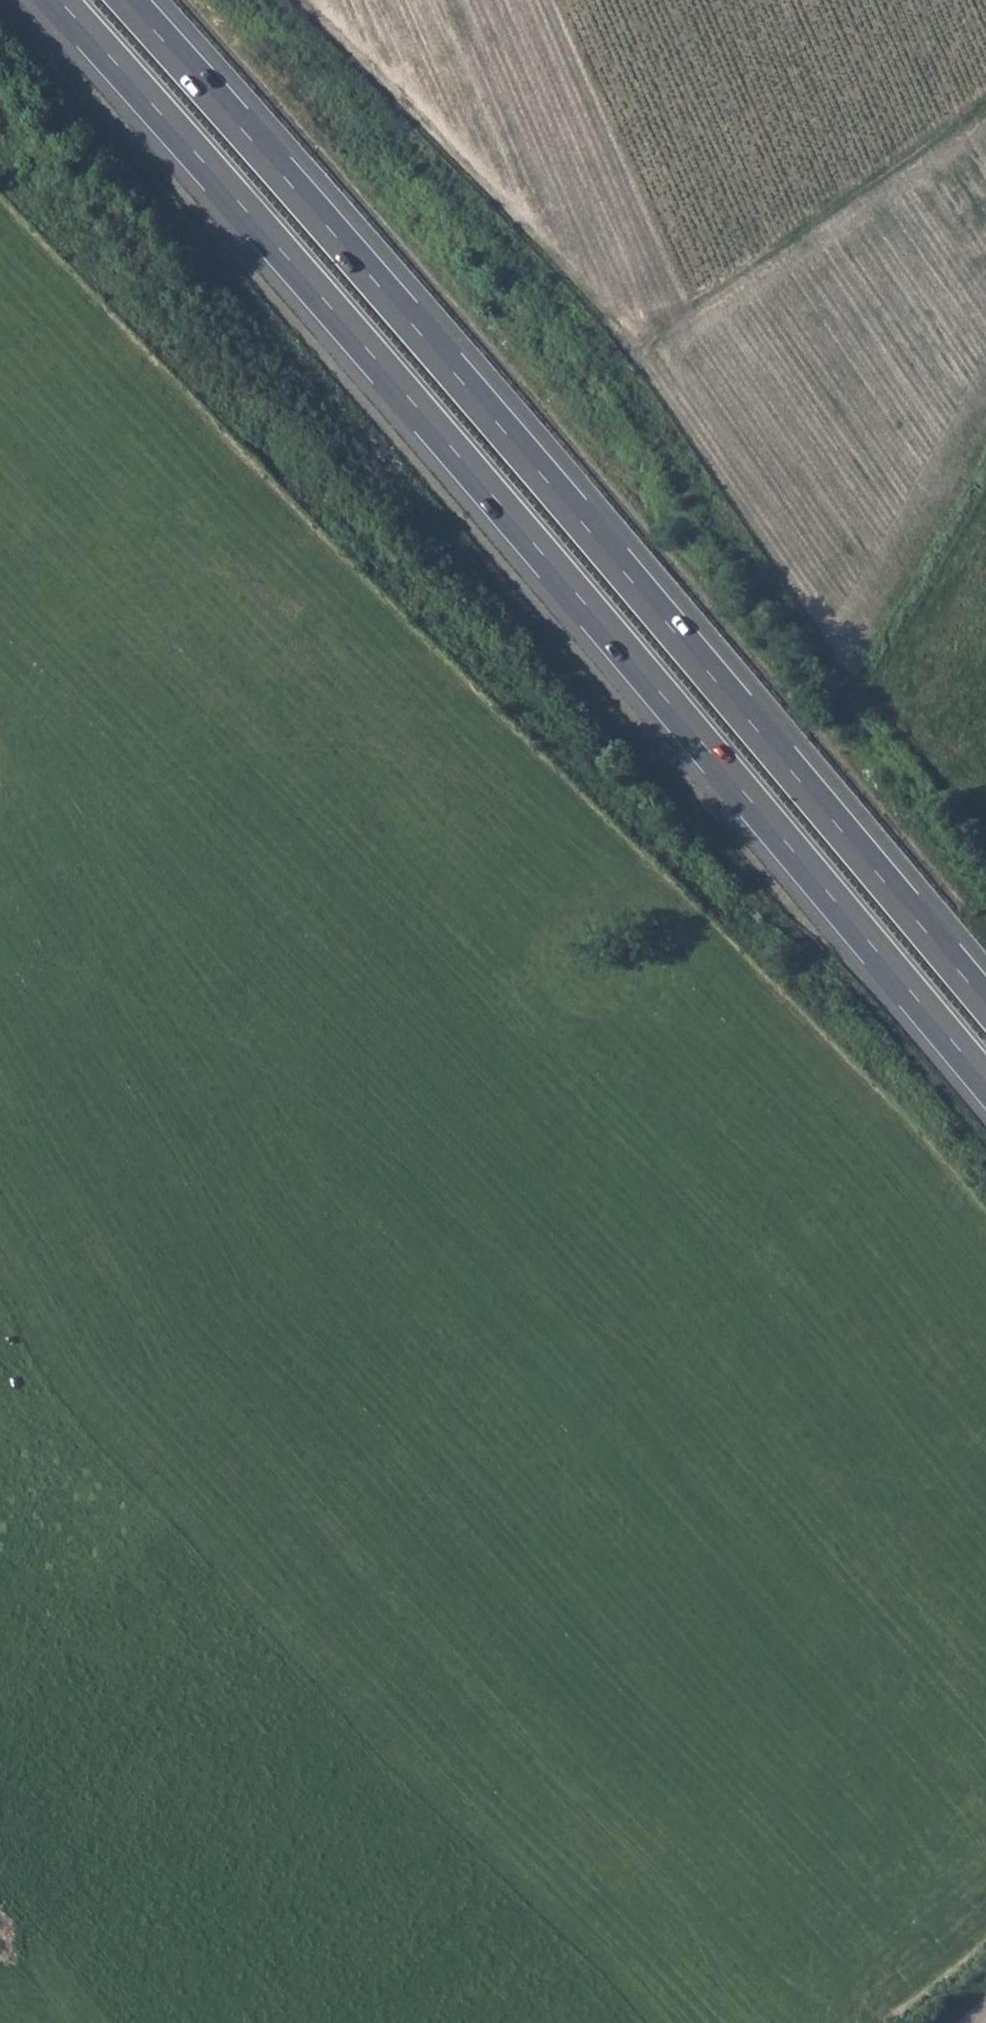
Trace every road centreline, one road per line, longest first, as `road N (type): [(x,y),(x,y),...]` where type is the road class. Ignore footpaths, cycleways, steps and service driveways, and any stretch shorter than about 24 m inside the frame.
road 1 (motorway): [(59,0),(503,507),(985,1081)]
road 2 (motorway): [(985,1003),(561,497),(127,0)]

